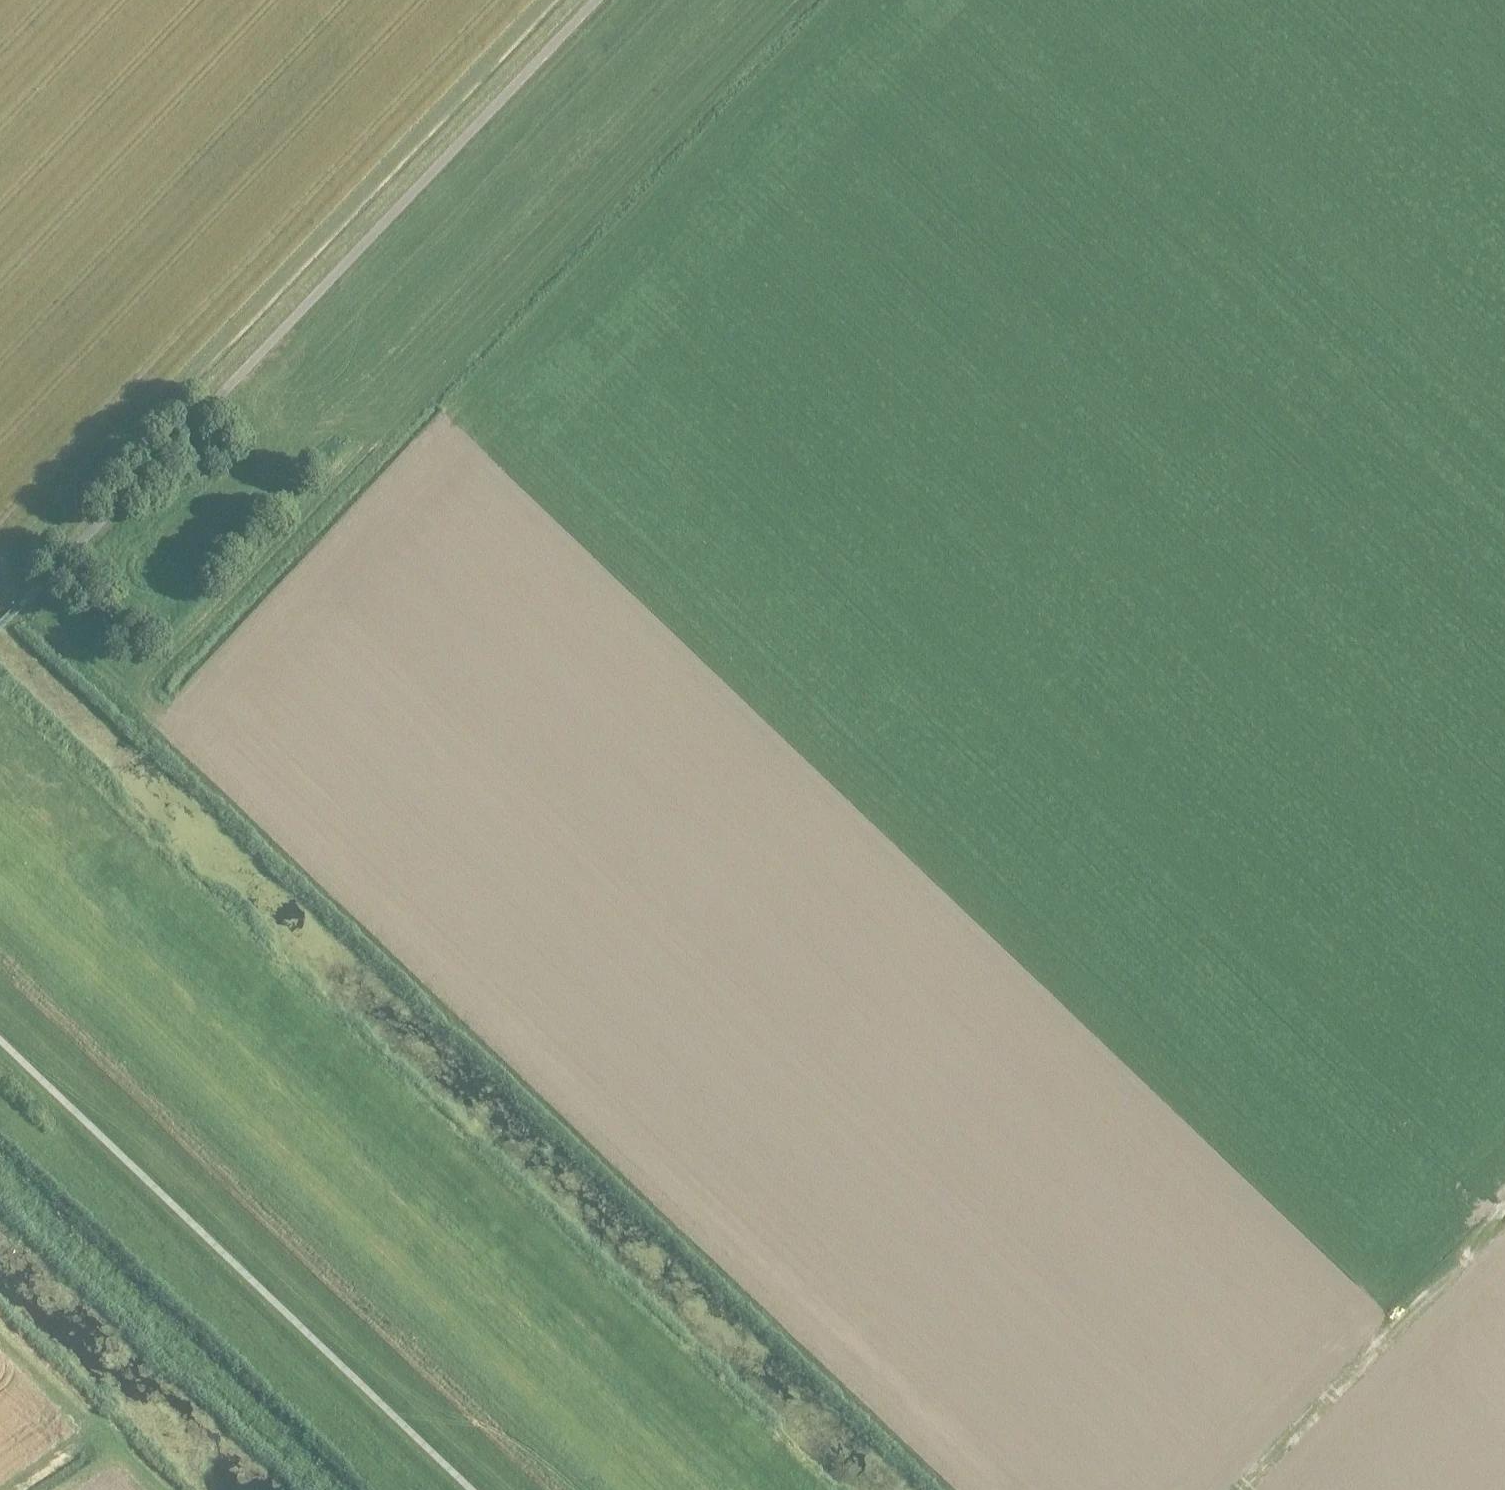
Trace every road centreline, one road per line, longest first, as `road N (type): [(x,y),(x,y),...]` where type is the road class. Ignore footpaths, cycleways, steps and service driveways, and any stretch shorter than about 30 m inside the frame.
road 1 (track): [(1504,1214),(1381,1345)]

